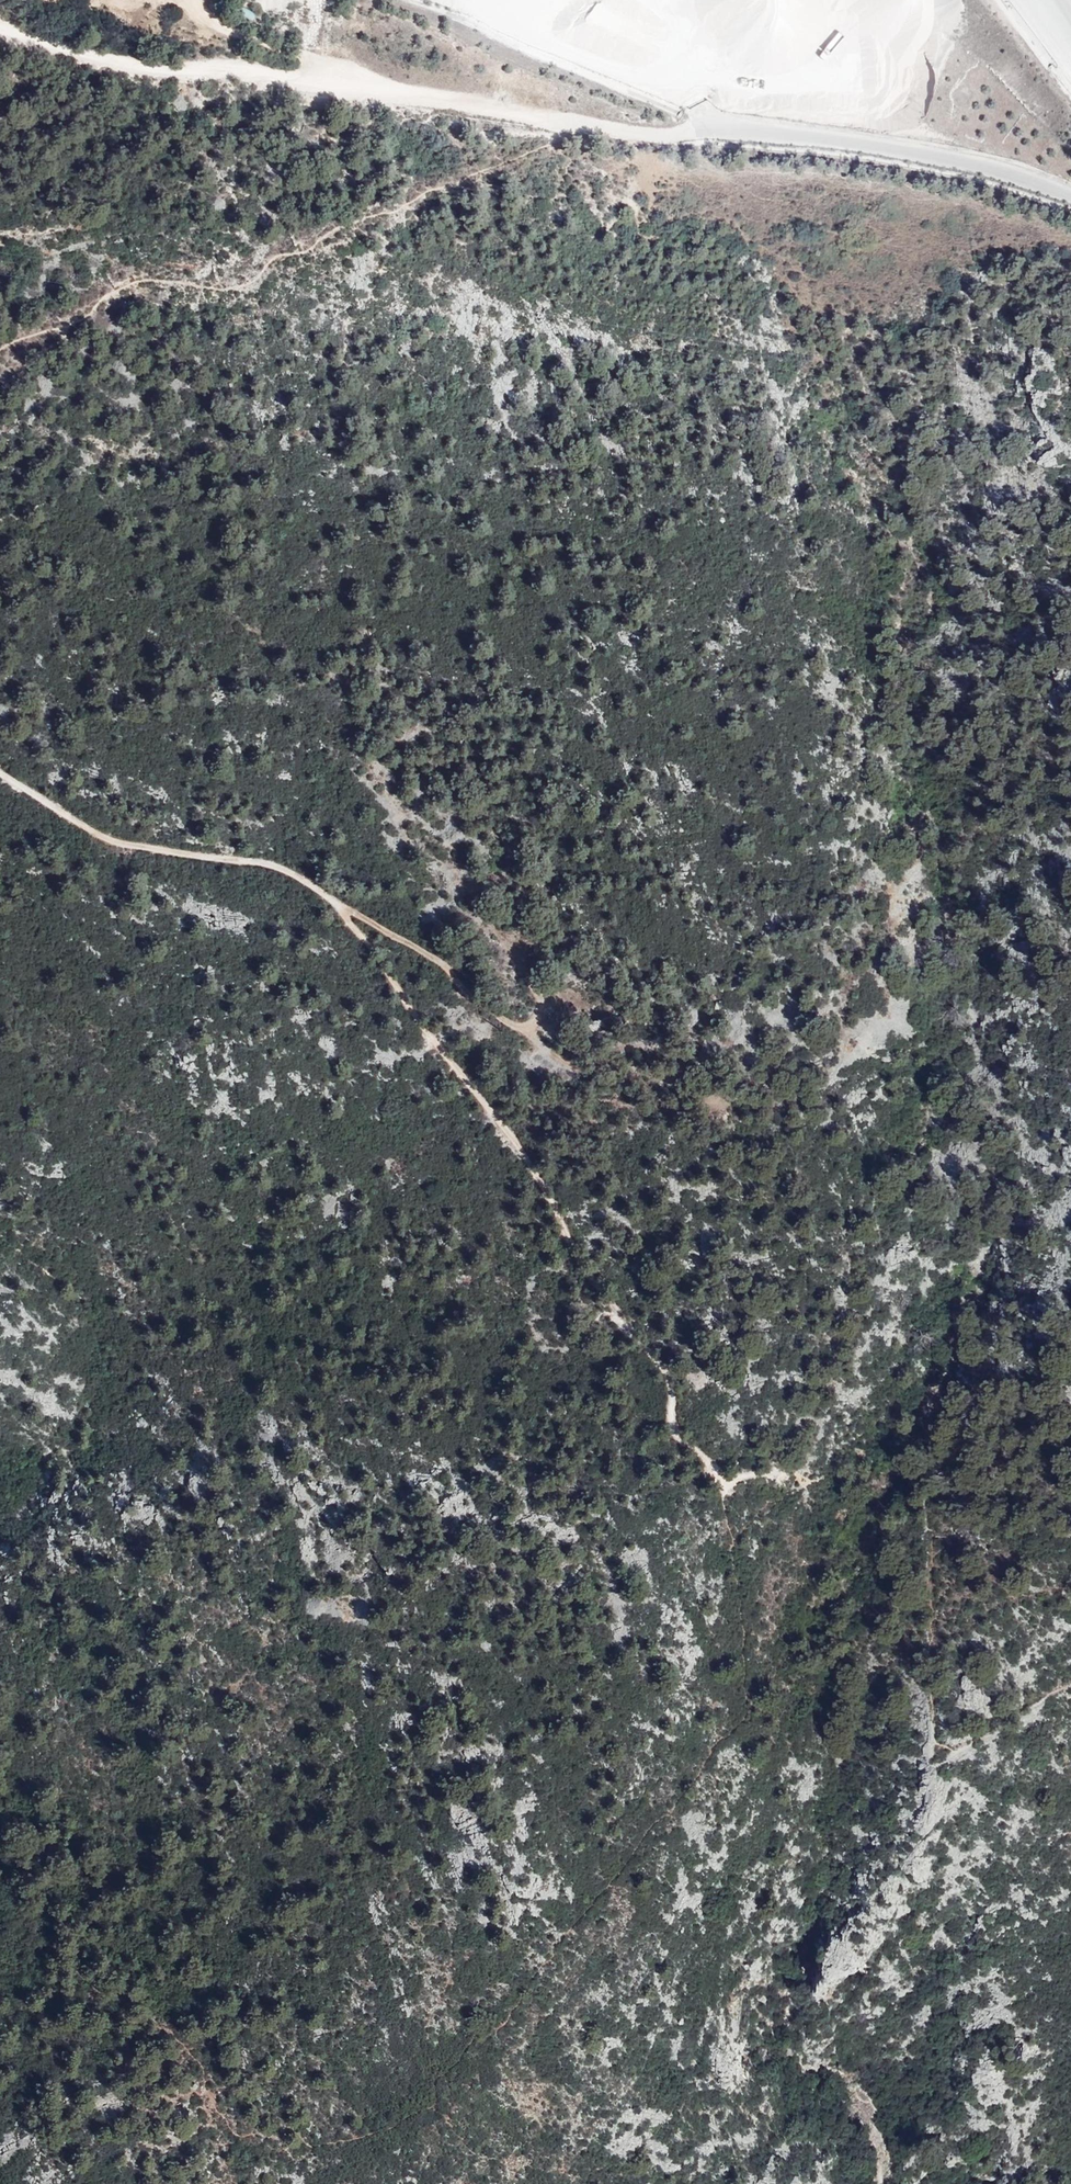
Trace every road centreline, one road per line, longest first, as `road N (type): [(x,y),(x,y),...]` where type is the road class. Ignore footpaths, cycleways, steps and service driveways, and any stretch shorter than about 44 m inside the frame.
road 1 (unclassified): [(0,36),(101,62),(242,73),(576,123),(849,140),(1070,195)]
road 2 (track): [(0,773),(105,833),(169,855),(255,864),(340,900),(456,971),(508,1018),(618,1077),(715,1104)]
road 3 (track): [(340,900),(513,1136),(590,1270),(669,1364),(675,1424),(734,1484),(786,1475)]

